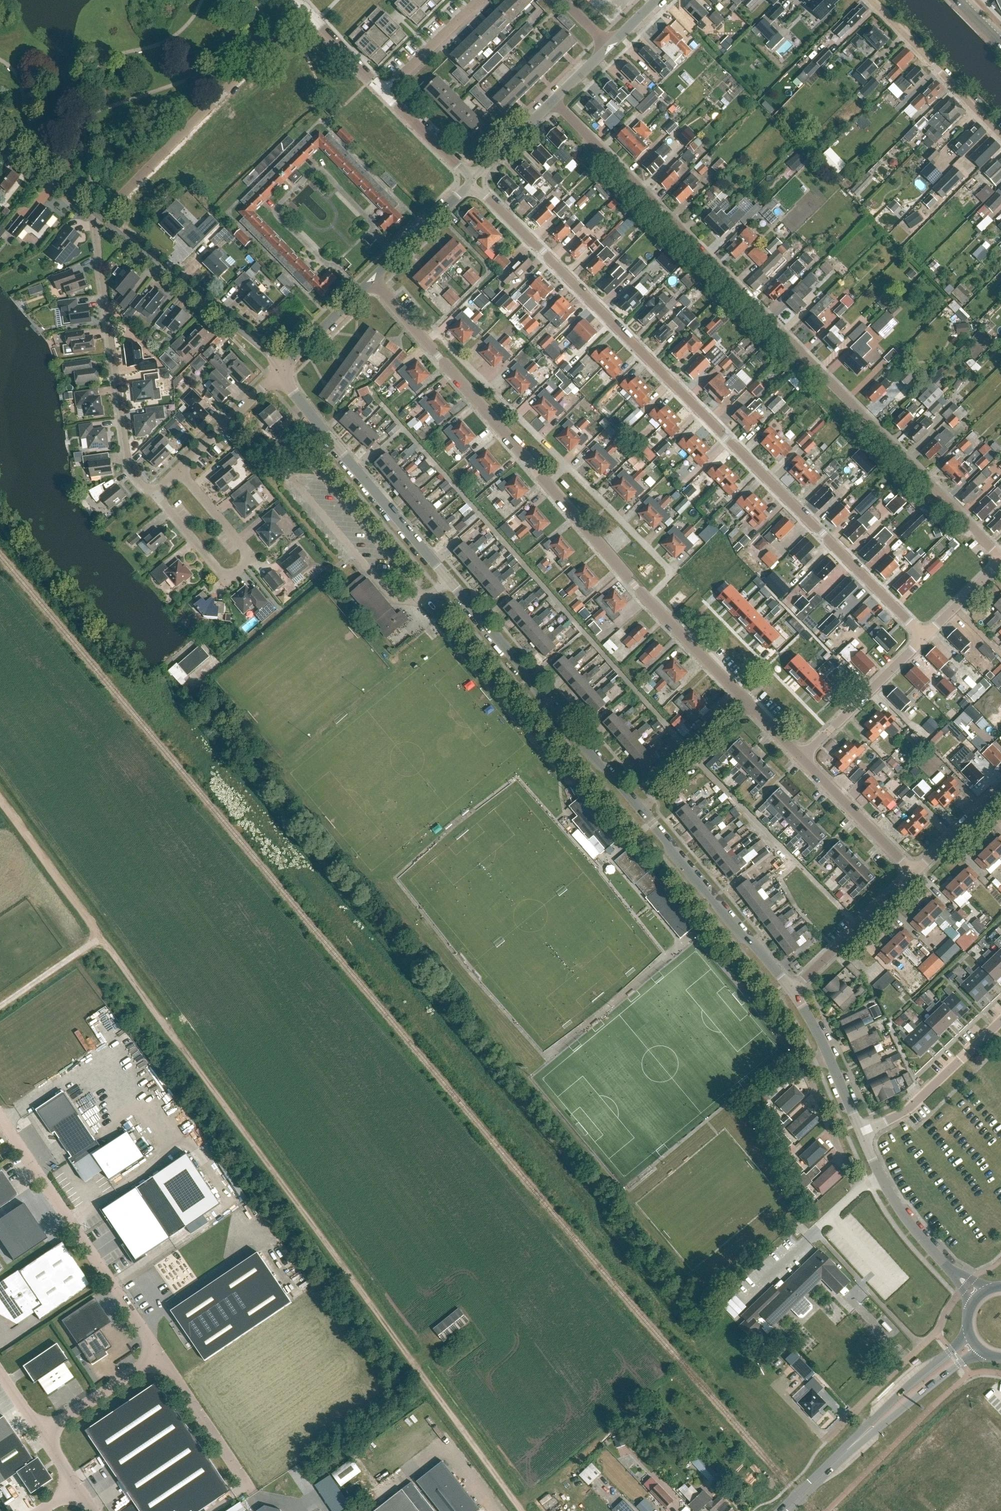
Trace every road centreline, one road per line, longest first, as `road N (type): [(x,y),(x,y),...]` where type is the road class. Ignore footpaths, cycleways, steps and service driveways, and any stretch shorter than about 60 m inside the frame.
road 1 (track): [(0,799),(522,1510)]
road 2 (residential): [(925,638),(473,182)]
road 3 (residential): [(1000,556),(552,102)]
road 4 (unclassified): [(640,808),(280,371)]
road 5 (residential): [(99,217),(305,8)]
road 6 (residential): [(99,217),(129,469),(154,494)]
road 7 (unclassified): [(158,1354),(0,1117)]
road 8 (residential): [(154,494),(218,568),(232,575),(244,567),(243,546),(179,471)]
road 9 (unclassified): [(792,991),(640,808)]
road 10 (residential): [(99,217),(280,371)]
road 11 (residential): [(967,1286),(937,1332),(827,1439)]
road 12 (residential): [(1000,140),(863,0)]
road 13 (residential): [(566,465),(442,340),(423,338)]
road 14 (residential): [(646,598),(674,573),(566,465)]
road 15 (residential): [(547,482),(423,338)]
road 16 (unclassified): [(967,1286),(892,1198),(861,1134)]
road 17 (residential): [(861,1134),(901,1114),(1000,1020)]
road 18 (residential): [(803,757),(925,638)]
road 19 (unclassified): [(254,1494),(158,1354)]
road 20 (residential): [(792,991),(913,873)]
road 21 (residential): [(913,873),(803,757)]
road 22 (unclassified): [(861,1134),(792,991)]
road 23 (primary): [(970,1321),(966,1335),(865,1433)]
road 24 (residential): [(646,598),(547,482)]
road 25 (primary): [(865,1433),(976,1354),(992,1354)]
road 26 (residential): [(640,808),(748,701)]
road 27 (residential): [(748,701),(646,598)]
road 28 (residential): [(179,471),(280,371)]
road 29 (unclassified): [(371,280),(473,182)]
road 30 (unclassified): [(44,1434),(158,1354)]
road 31 (residential): [(384,92),(479,0)]
road 32 (unclassified): [(280,371),(371,280)]
road 33 (residential): [(99,217),(0,137)]
road 34 (unclassified): [(473,182),(384,92)]
road 35 (residential): [(913,873),(1000,788)]

